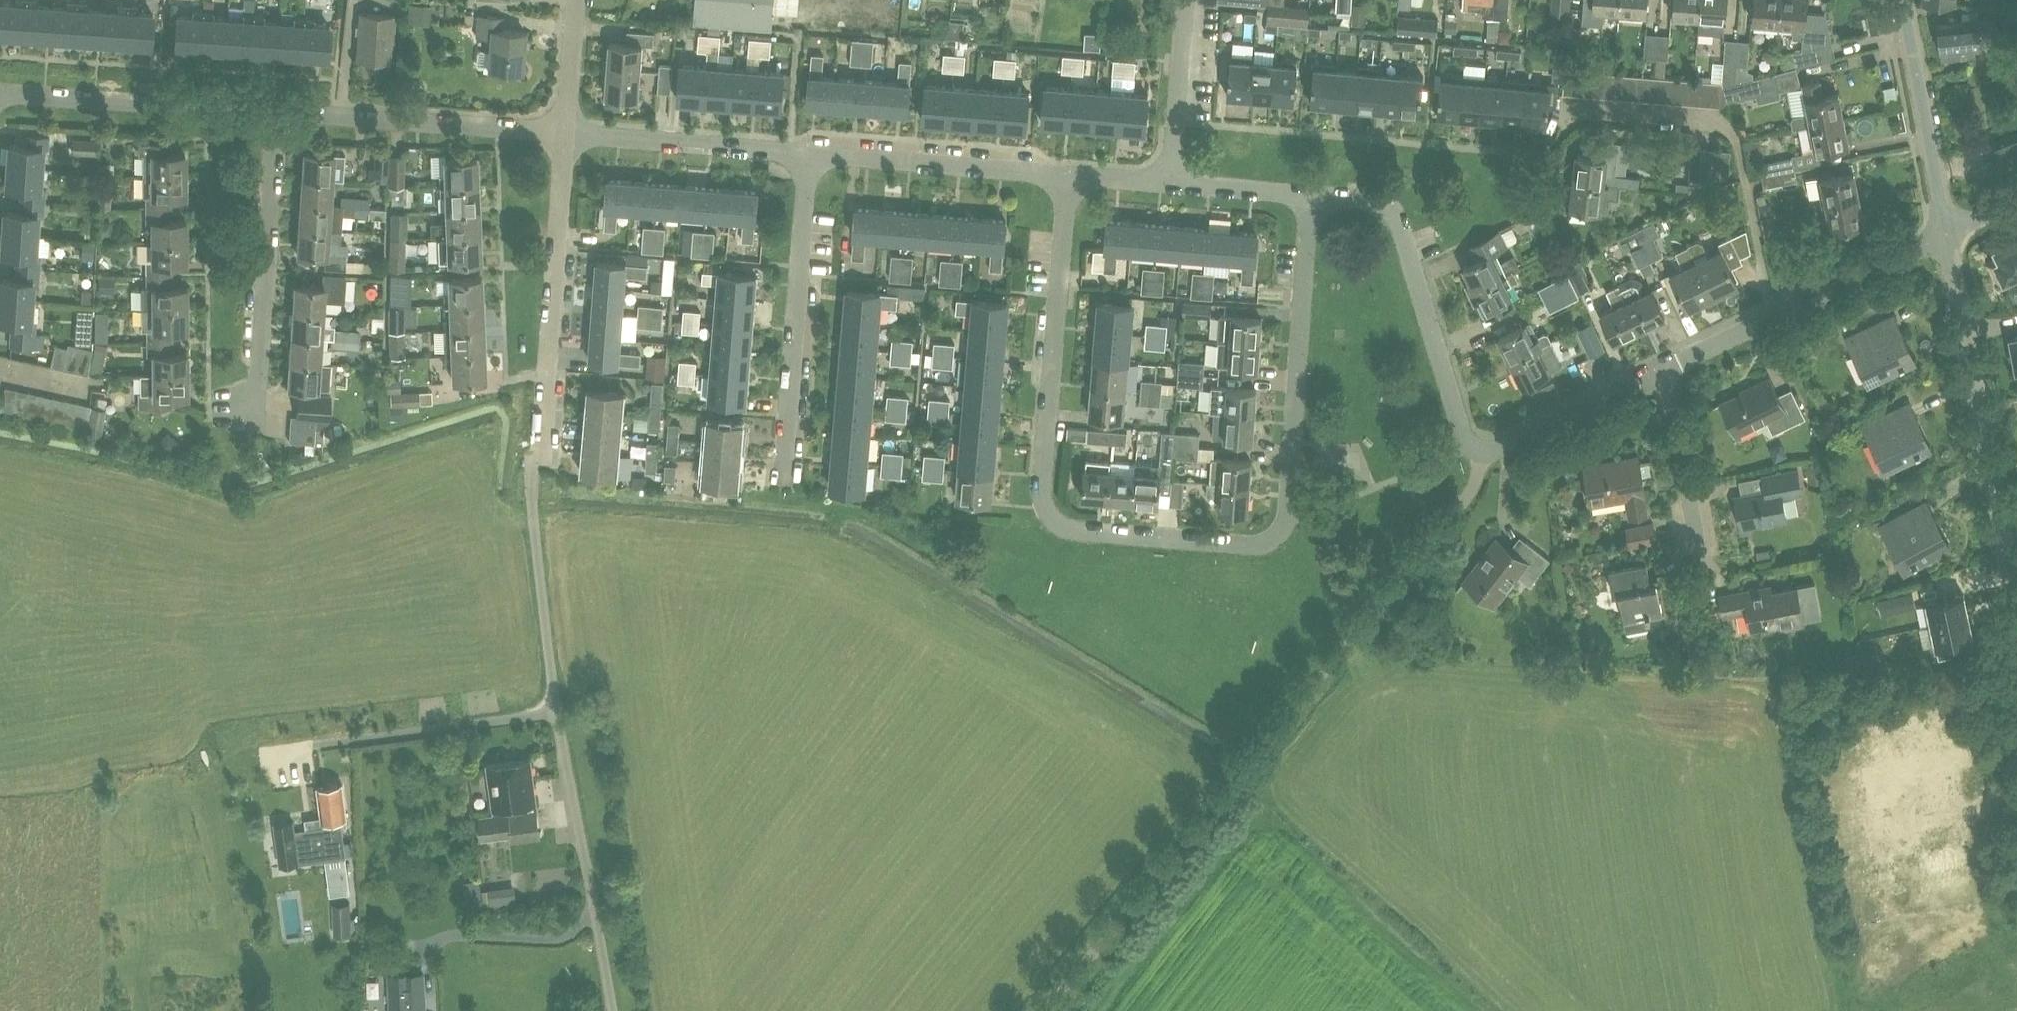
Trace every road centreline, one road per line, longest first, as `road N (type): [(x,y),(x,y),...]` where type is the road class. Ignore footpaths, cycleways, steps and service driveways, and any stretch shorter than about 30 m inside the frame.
road 1 (residential): [(1311,197),(1287,528),(1246,547),(1089,533),(1062,527),(1043,488),(1068,174)]
road 2 (residential): [(1486,453),(1472,489),(1047,1010)]
road 3 (residential): [(557,712),(534,511),(566,133)]
road 4 (residential): [(2016,600),(1947,233)]
road 5 (residential): [(1486,453),(1462,439),(1398,218),(1381,203),(1311,197)]
road 6 (residential): [(788,477),(807,154)]
road 7 (residential): [(219,400),(249,399),(265,372),(281,112)]
road 8 (residential): [(1666,369),(1947,233)]
road 9 (residential): [(557,712),(308,743),(312,799)]
road 10 (residential): [(609,1010),(557,712)]
road 11 (residential): [(566,133),(281,112)]
road 12 (residential): [(281,112),(0,94)]
road 13 (residential): [(1068,174),(807,154)]
road 14 (residential): [(807,154),(566,133)]
road 15 (residential): [(1947,233),(1902,0)]
road 16 (residential): [(1486,453),(1666,369)]
road 17 (residential): [(1699,559),(1666,369)]
road 18 (residential): [(1172,183),(1187,0)]
road 19 (residential): [(1311,197),(1172,183)]
road 20 (residential): [(566,133),(577,0)]

